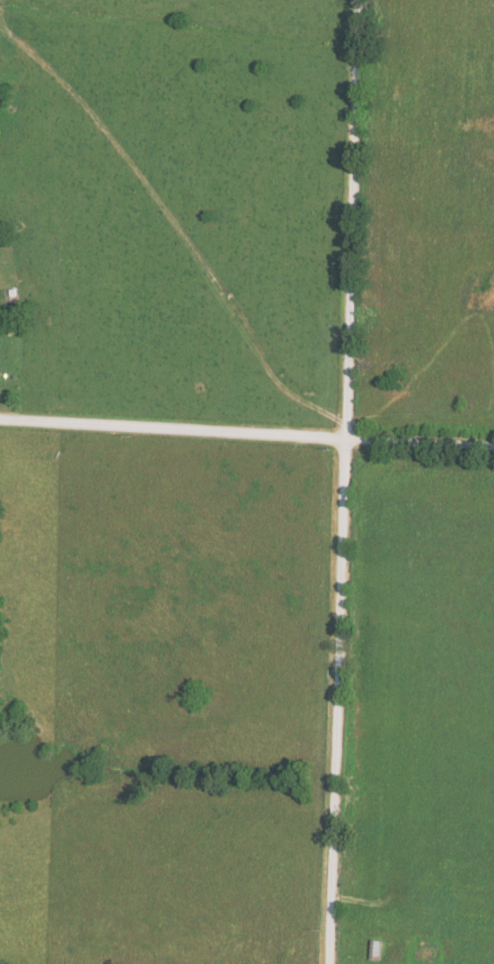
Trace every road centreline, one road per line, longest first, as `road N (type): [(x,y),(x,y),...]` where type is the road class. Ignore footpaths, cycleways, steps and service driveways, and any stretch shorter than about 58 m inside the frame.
road 1 (residential): [(330,963),(357,0)]
road 2 (residential): [(346,412),(174,359),(62,290),(46,268),(48,73),(19,29)]
road 3 (residential): [(493,440),(0,412)]

